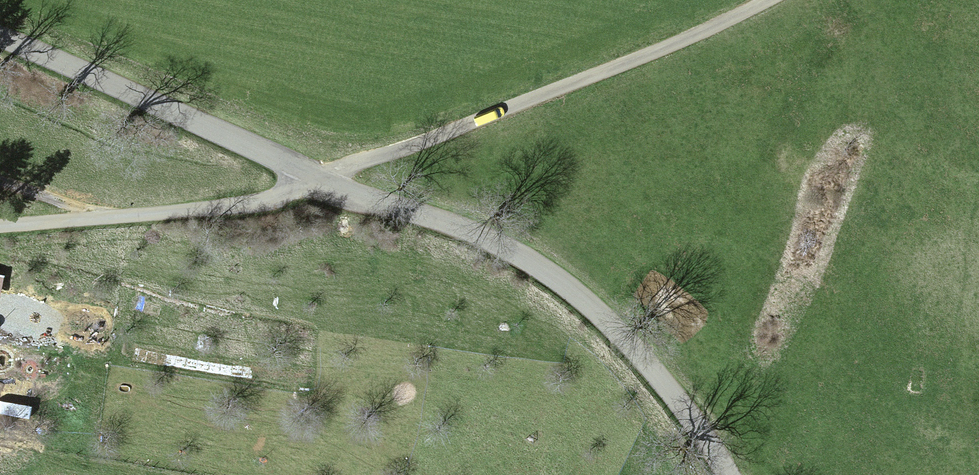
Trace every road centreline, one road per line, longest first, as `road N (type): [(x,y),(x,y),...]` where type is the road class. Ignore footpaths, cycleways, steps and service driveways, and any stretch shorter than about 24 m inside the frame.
road 1 (unclassified): [(314,175),(431,216),(552,274),(637,344),(733,474)]
road 2 (unclassified): [(769,0),(473,123),(314,175)]
road 3 (unclassified): [(0,36),(314,175)]
road 4 (unclassified): [(314,175),(291,191),(225,208),(0,227)]

